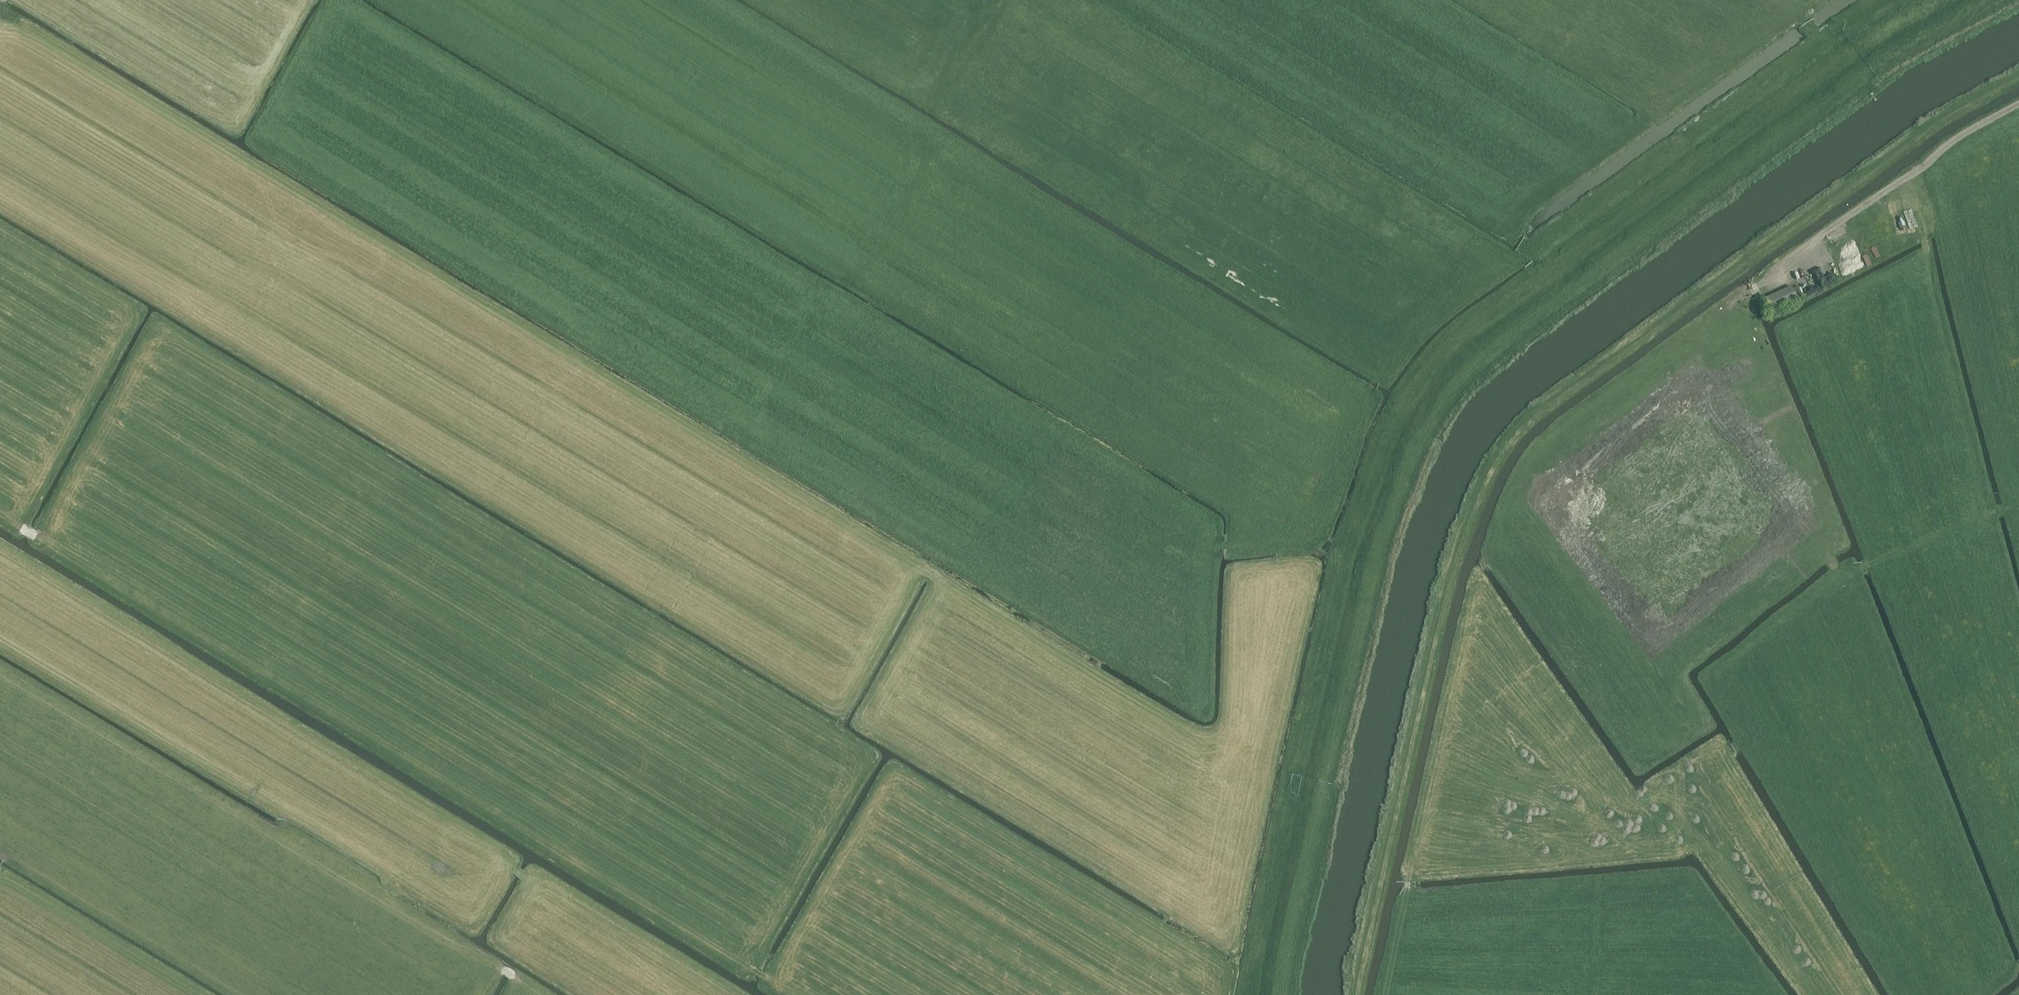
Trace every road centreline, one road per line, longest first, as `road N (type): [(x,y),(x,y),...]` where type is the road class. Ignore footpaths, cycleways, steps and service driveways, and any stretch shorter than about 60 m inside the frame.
road 1 (track): [(796,994),(37,539)]
road 2 (track): [(1750,291),(2018,103)]

